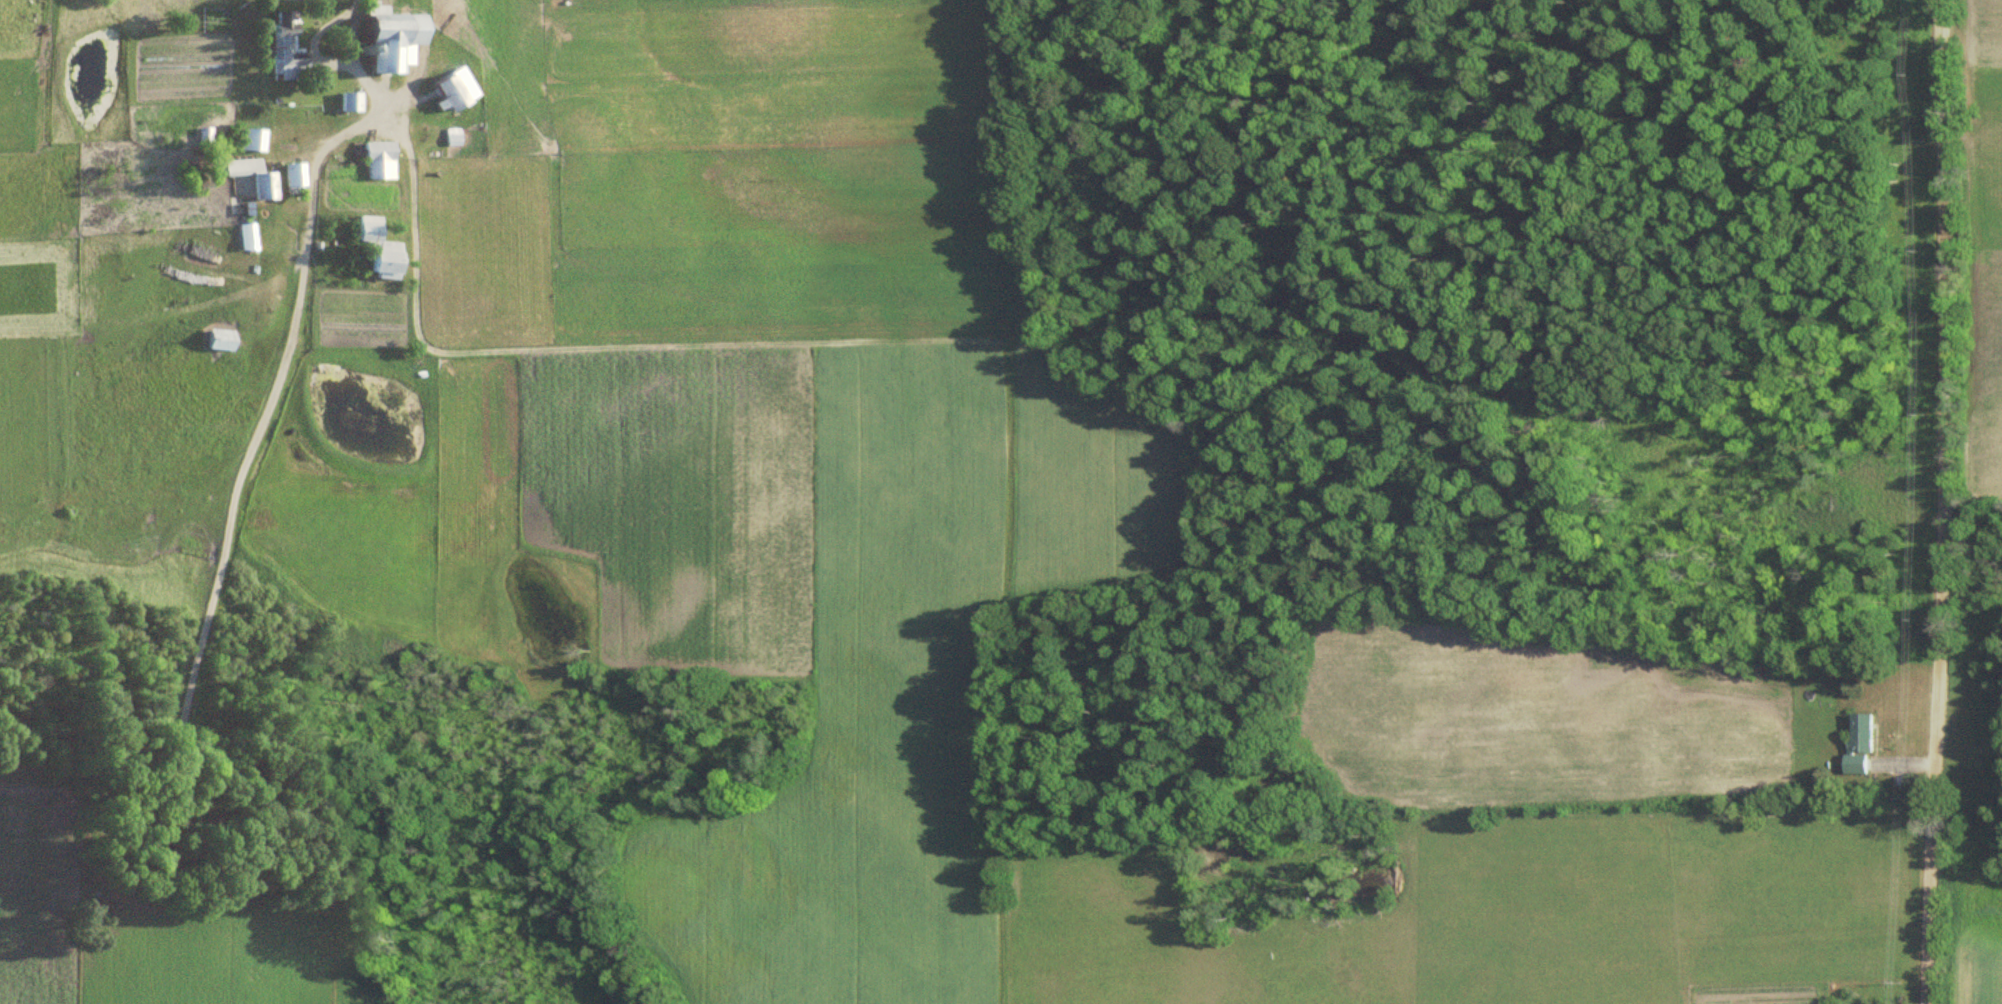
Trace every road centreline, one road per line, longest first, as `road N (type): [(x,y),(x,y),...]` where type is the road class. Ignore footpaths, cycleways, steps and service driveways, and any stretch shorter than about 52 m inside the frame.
road 1 (residential): [(1916,1003),(1940,0)]

